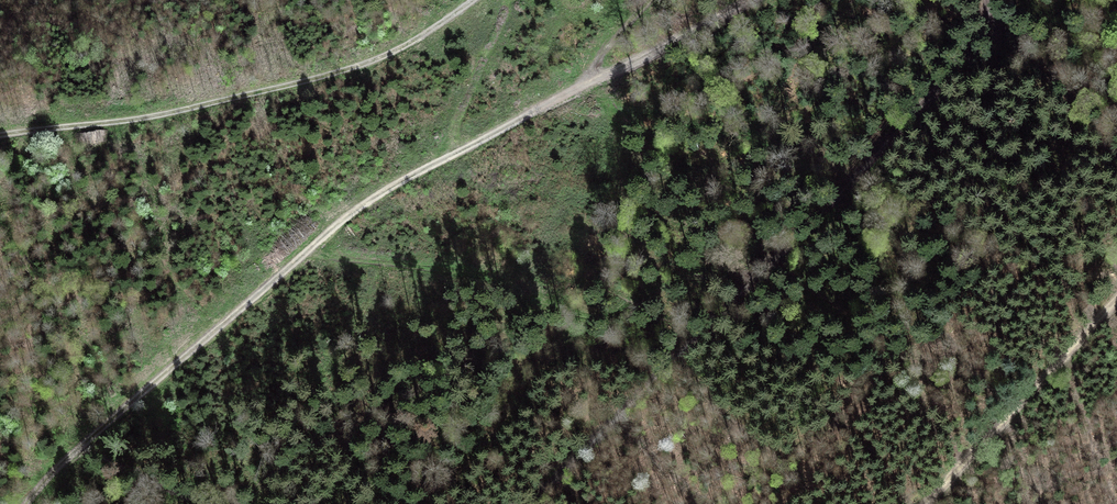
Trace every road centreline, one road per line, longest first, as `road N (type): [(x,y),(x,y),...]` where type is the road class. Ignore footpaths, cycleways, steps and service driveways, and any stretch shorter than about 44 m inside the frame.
road 1 (track): [(25,503),(67,458),(388,190),(751,0)]
road 2 (track): [(531,503),(940,88),(978,44),(988,0)]
road 3 (track): [(471,0),(408,43),(348,69),(125,120),(0,135)]
road 4 (track): [(923,503),(1116,303)]

